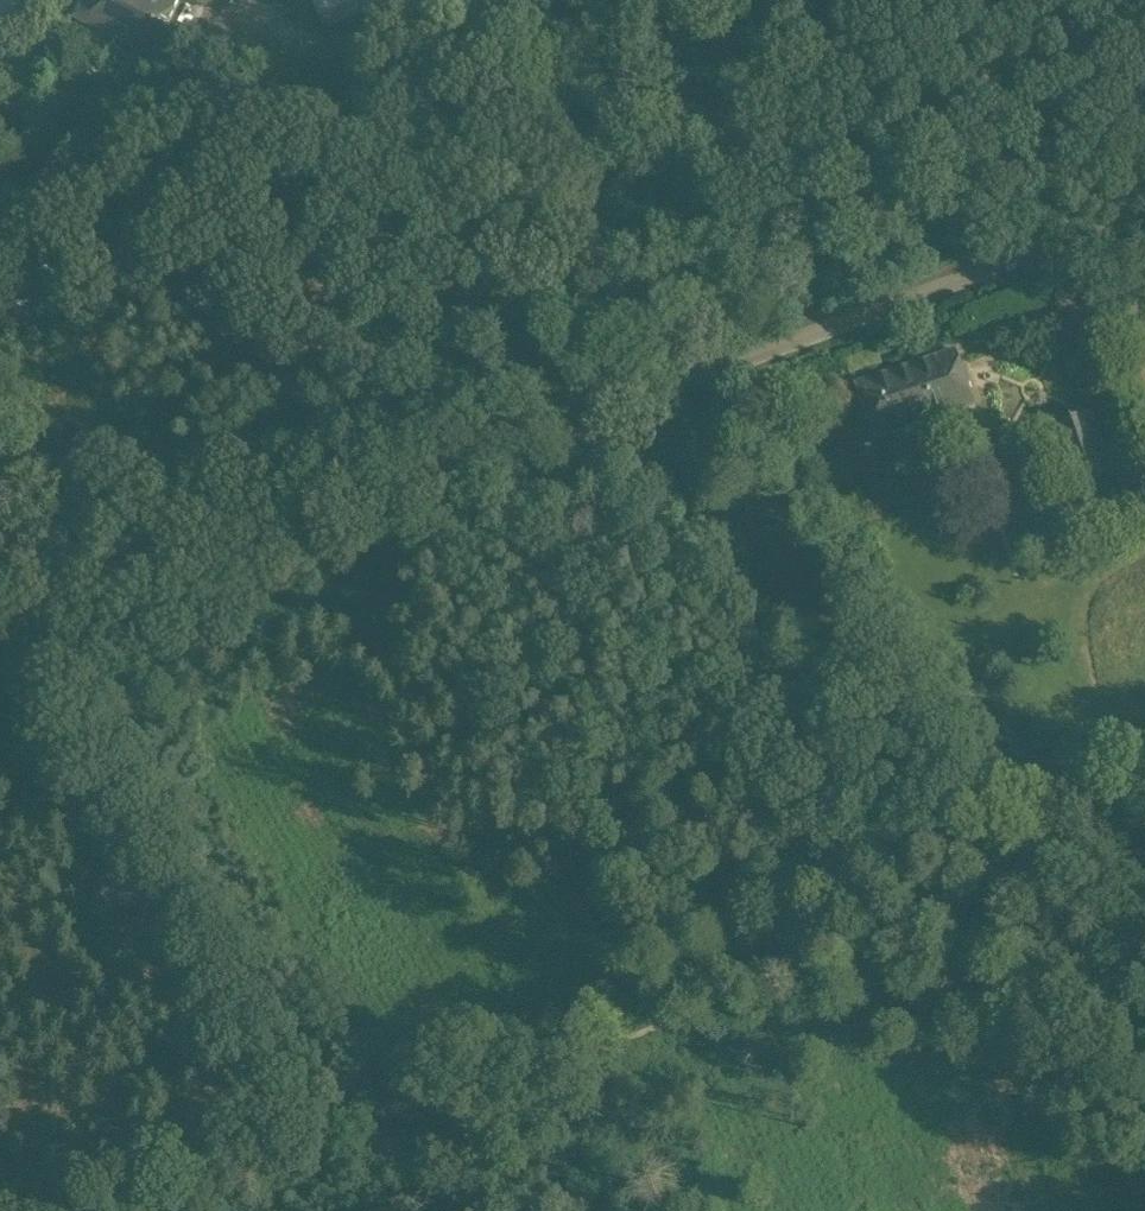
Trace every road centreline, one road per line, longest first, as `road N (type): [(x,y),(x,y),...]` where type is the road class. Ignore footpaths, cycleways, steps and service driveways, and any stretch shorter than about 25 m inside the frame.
road 1 (unclassified): [(1144,209),(70,589),(20,561)]
road 2 (track): [(329,1133),(36,601)]
road 3 (track): [(498,0),(666,379)]

